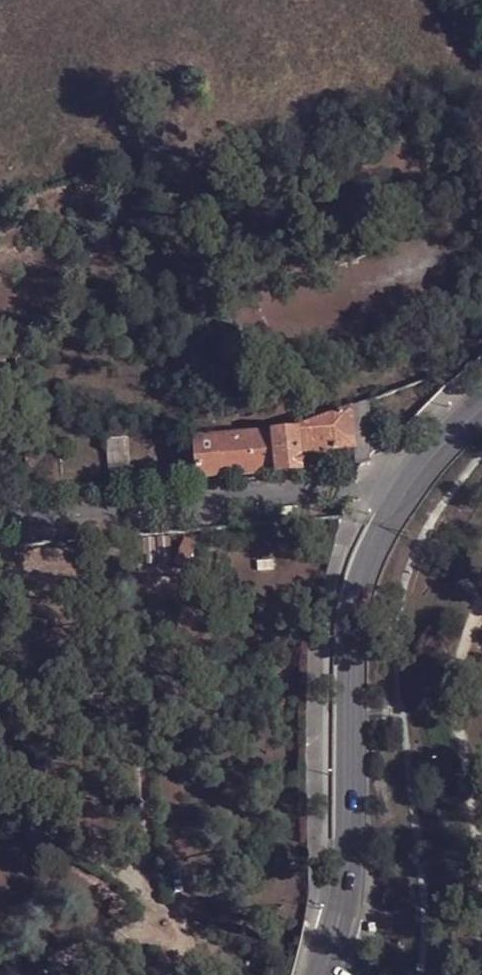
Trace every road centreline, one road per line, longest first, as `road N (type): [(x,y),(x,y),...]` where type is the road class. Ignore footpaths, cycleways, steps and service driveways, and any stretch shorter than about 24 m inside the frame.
road 1 (tertiary): [(330,963),(349,883),(361,594),(377,545),(420,473),(481,410)]

